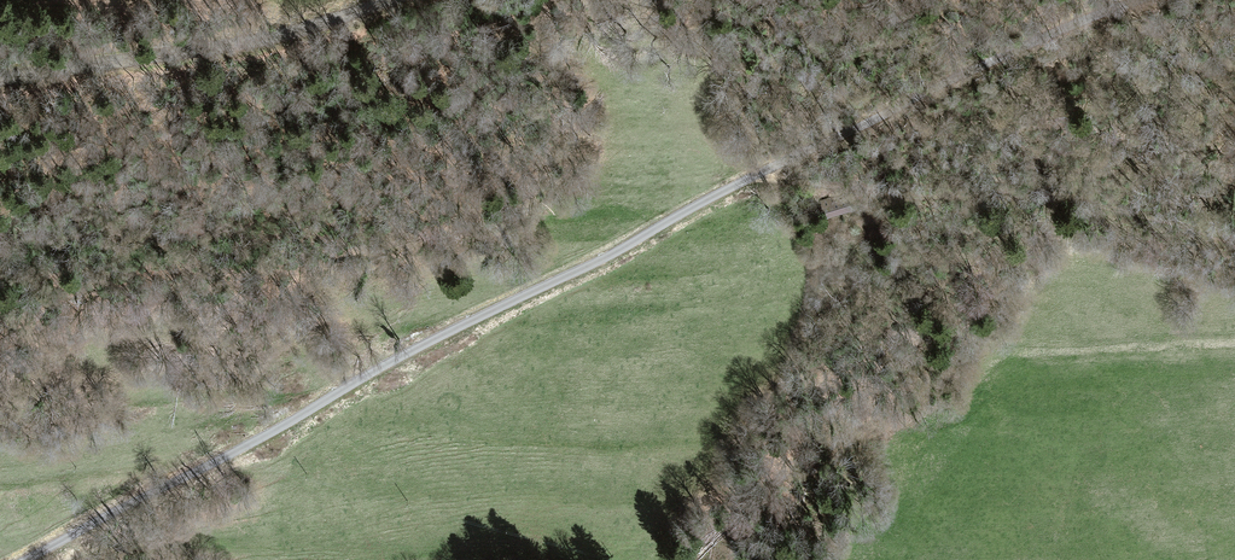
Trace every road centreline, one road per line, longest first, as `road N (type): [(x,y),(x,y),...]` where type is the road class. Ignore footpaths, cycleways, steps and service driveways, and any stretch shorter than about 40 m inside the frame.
road 1 (unclassified): [(34,559),(430,343),(857,125),(1154,0)]
road 2 (track): [(760,175),(926,192),(1085,194),(1234,247)]
road 3 (tertiary): [(388,0),(205,49),(0,83)]

